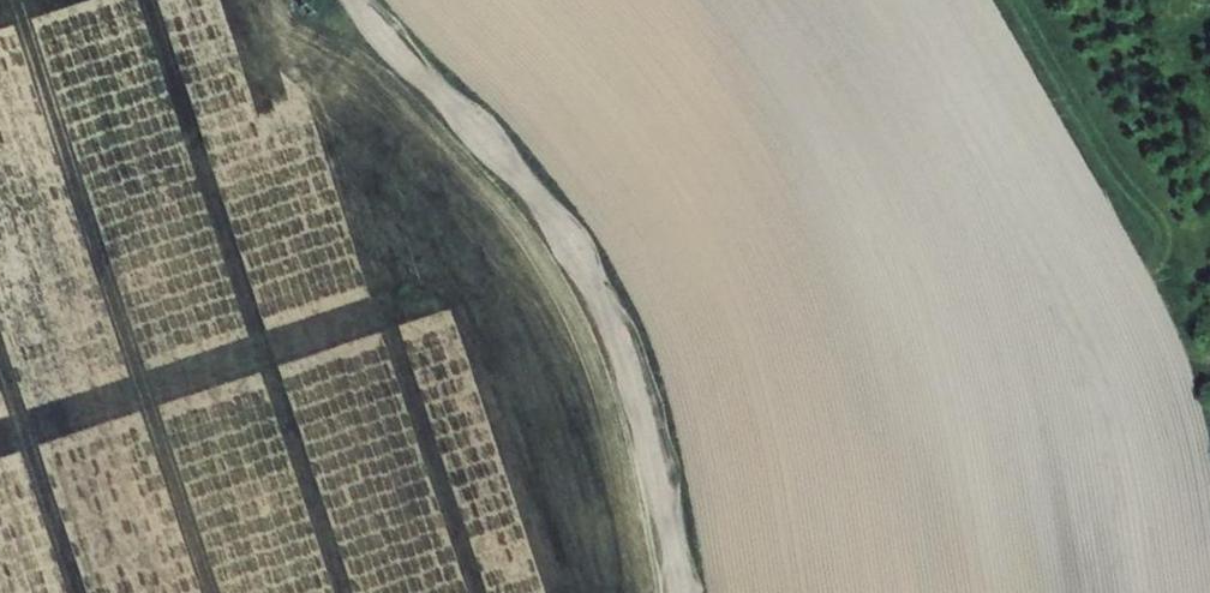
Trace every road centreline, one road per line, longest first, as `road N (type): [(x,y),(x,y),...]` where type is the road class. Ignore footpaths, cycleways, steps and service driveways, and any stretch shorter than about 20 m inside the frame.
road 1 (track): [(384,0),(536,212),(655,507),(663,592)]

